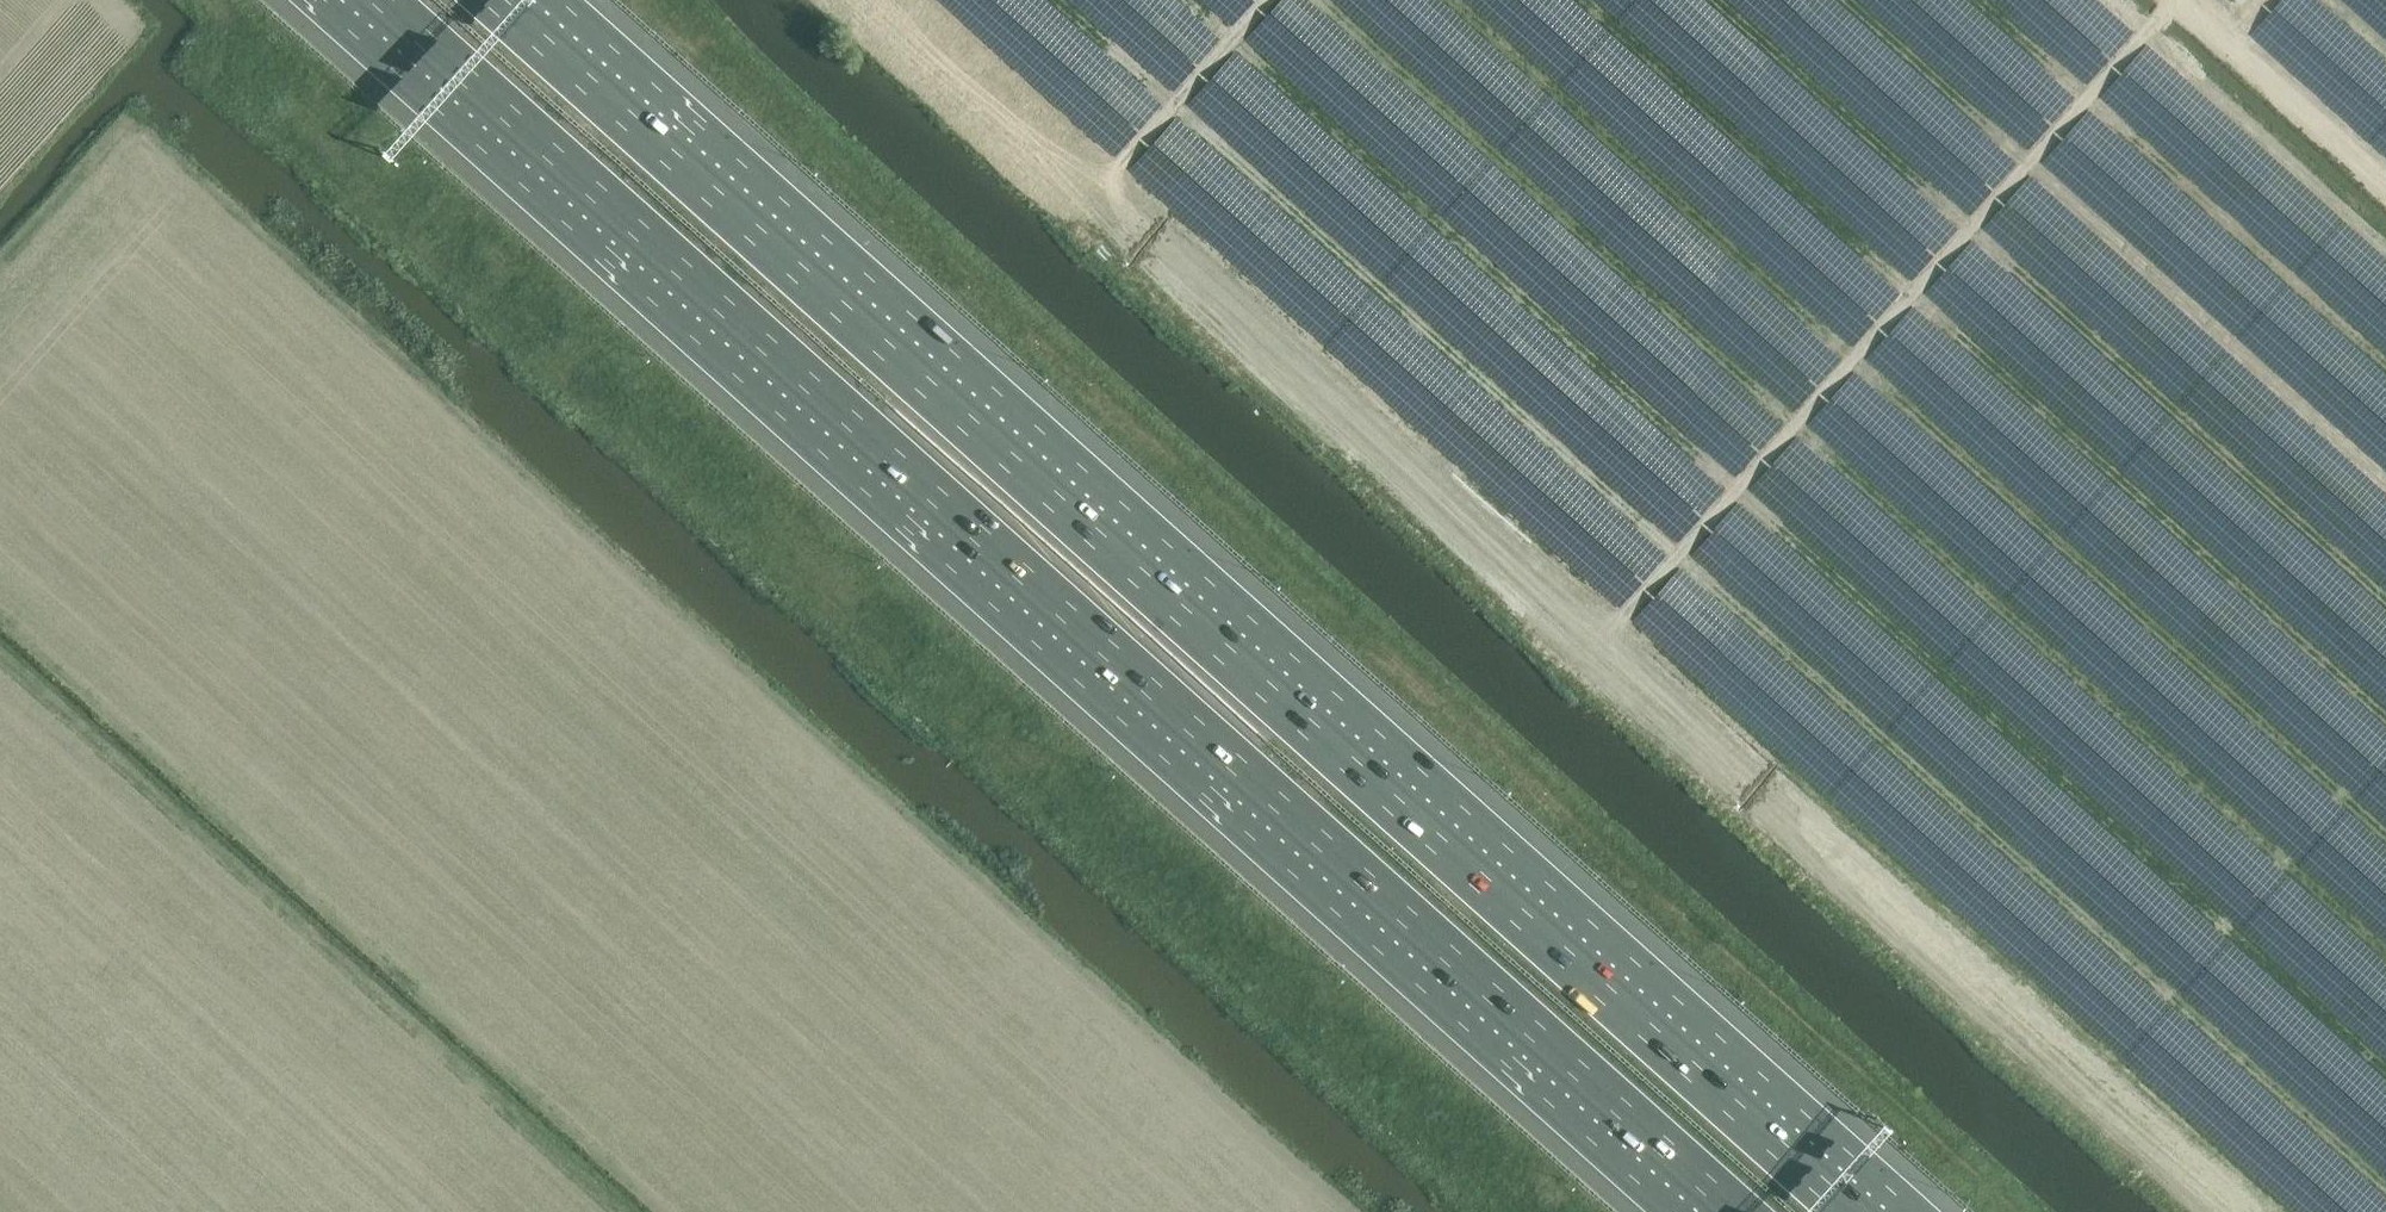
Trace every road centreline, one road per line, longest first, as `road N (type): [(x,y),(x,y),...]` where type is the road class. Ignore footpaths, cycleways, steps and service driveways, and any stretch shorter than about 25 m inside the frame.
road 1 (motorway): [(1868,1211),(511,0)]
road 2 (motorway): [(361,0),(1718,1211)]

